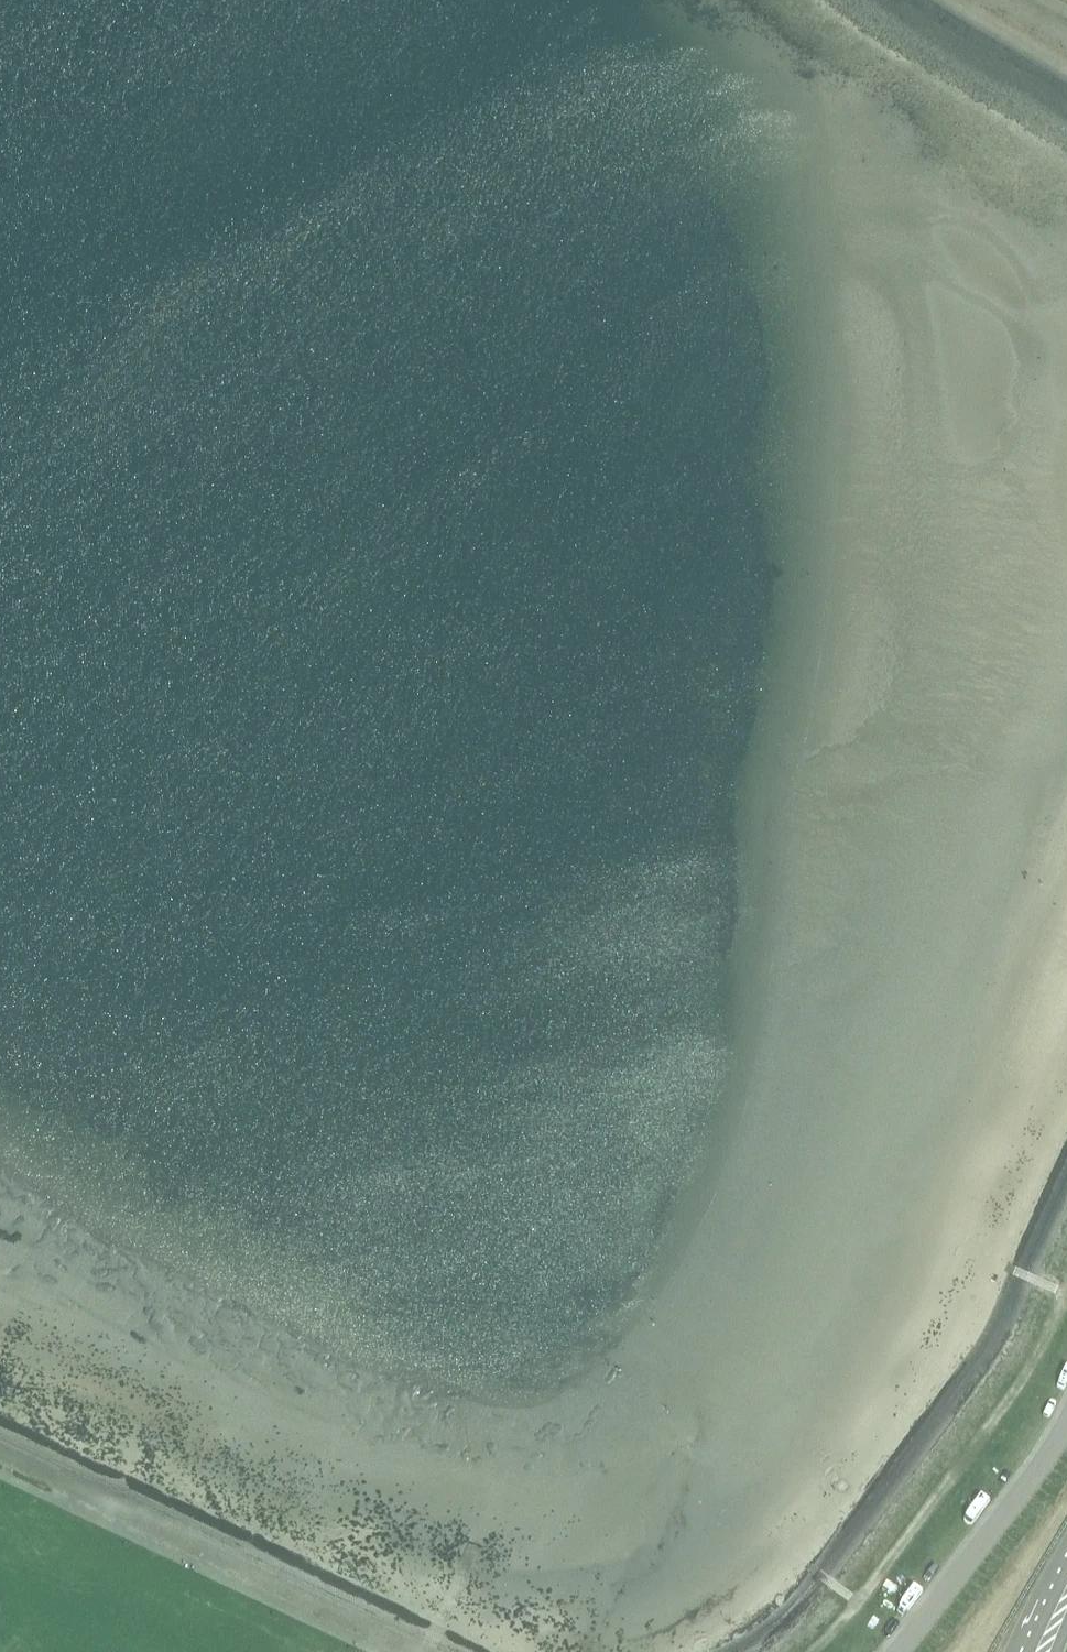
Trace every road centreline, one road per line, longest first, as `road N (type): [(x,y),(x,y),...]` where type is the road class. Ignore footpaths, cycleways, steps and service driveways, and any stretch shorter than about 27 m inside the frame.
road 1 (unclassified): [(901,1651),(1066,1417)]

